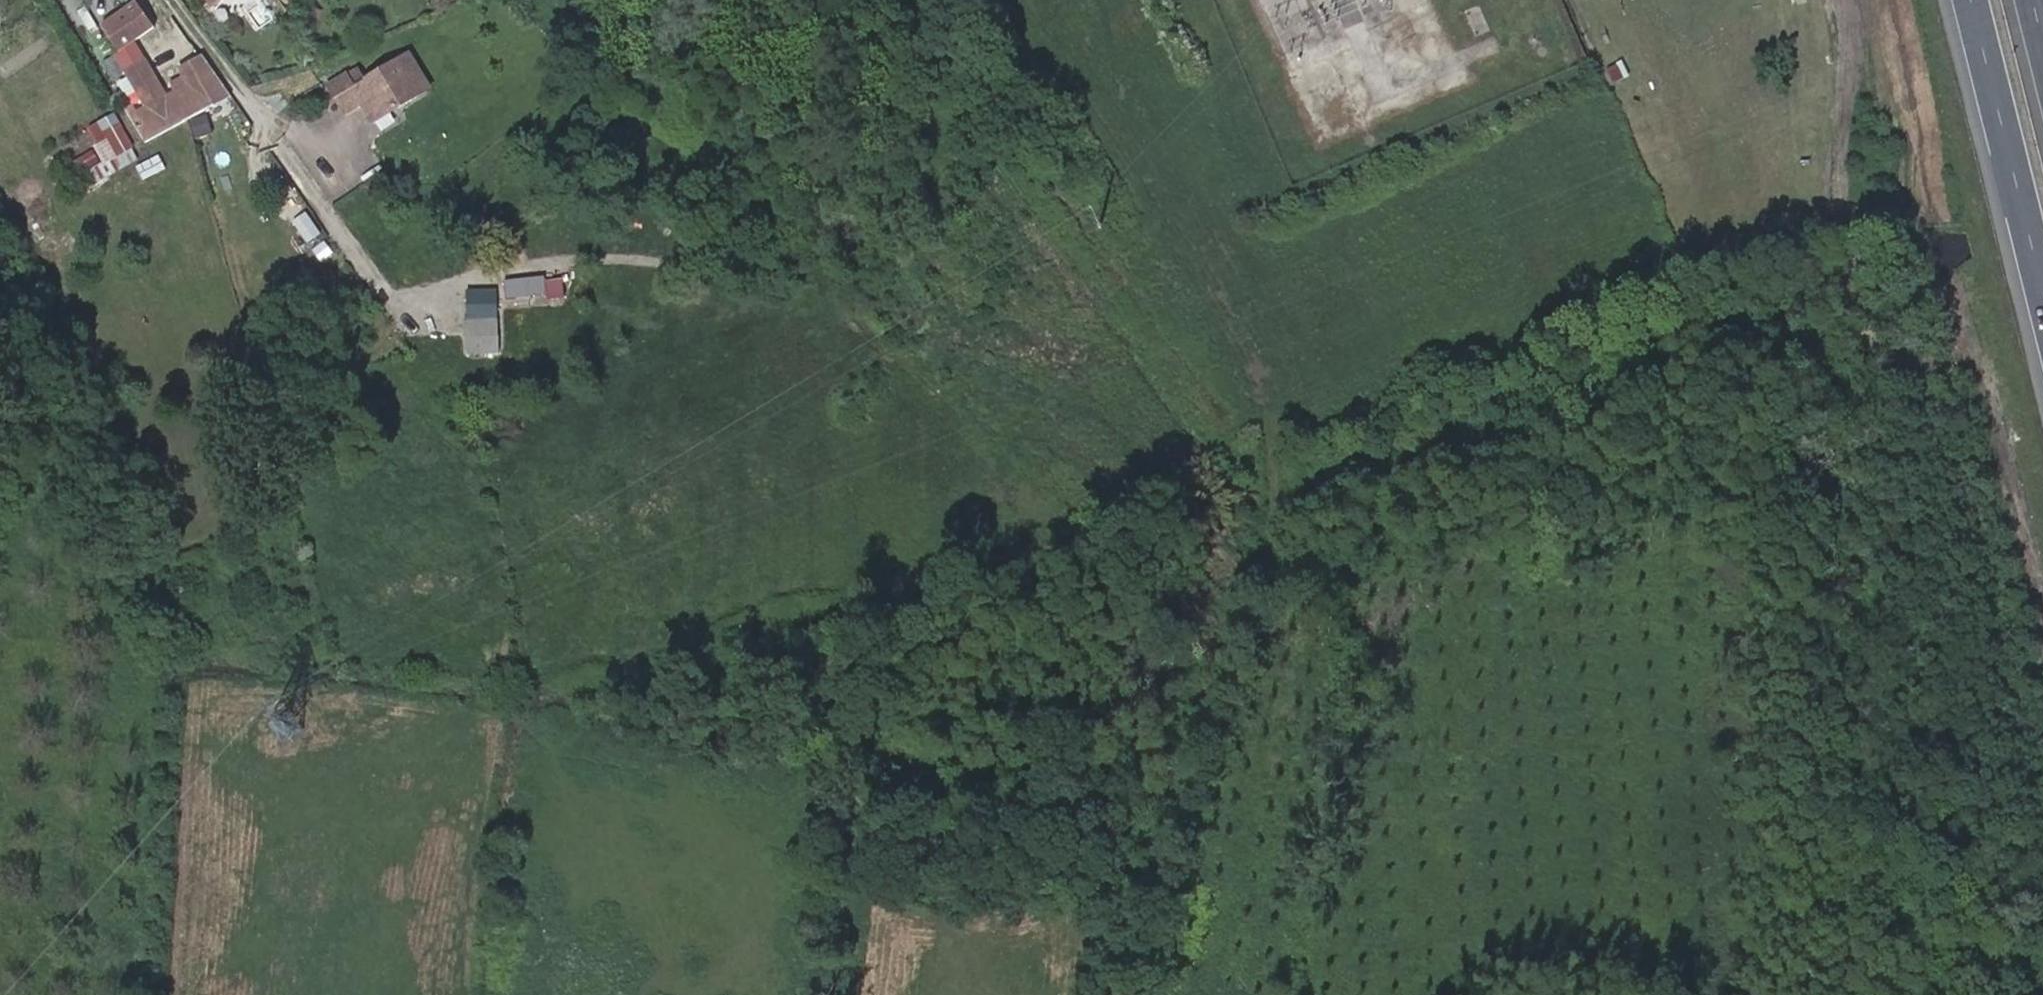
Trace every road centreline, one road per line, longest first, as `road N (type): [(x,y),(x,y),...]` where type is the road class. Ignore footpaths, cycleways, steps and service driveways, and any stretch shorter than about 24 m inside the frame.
road 1 (motorway): [(1976,0),(2042,269)]

